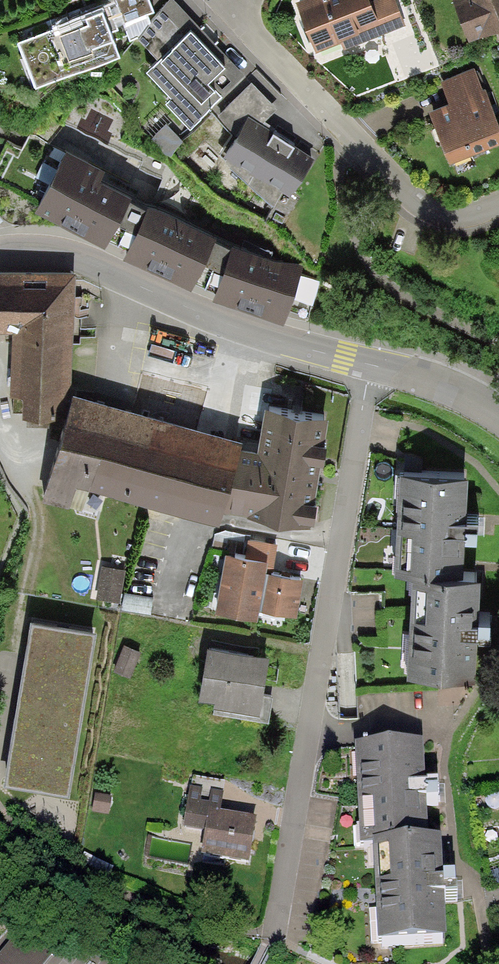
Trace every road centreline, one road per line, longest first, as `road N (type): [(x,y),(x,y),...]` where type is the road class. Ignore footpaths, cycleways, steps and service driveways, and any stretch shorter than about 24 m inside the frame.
road 1 (residential): [(367,363),(273,931)]
road 2 (tertiary): [(1,245),(64,248),(193,308),(367,363)]
road 3 (residential): [(498,207),(445,220),(419,211),(224,0)]
road 4 (tertiary): [(367,363),(498,416)]

